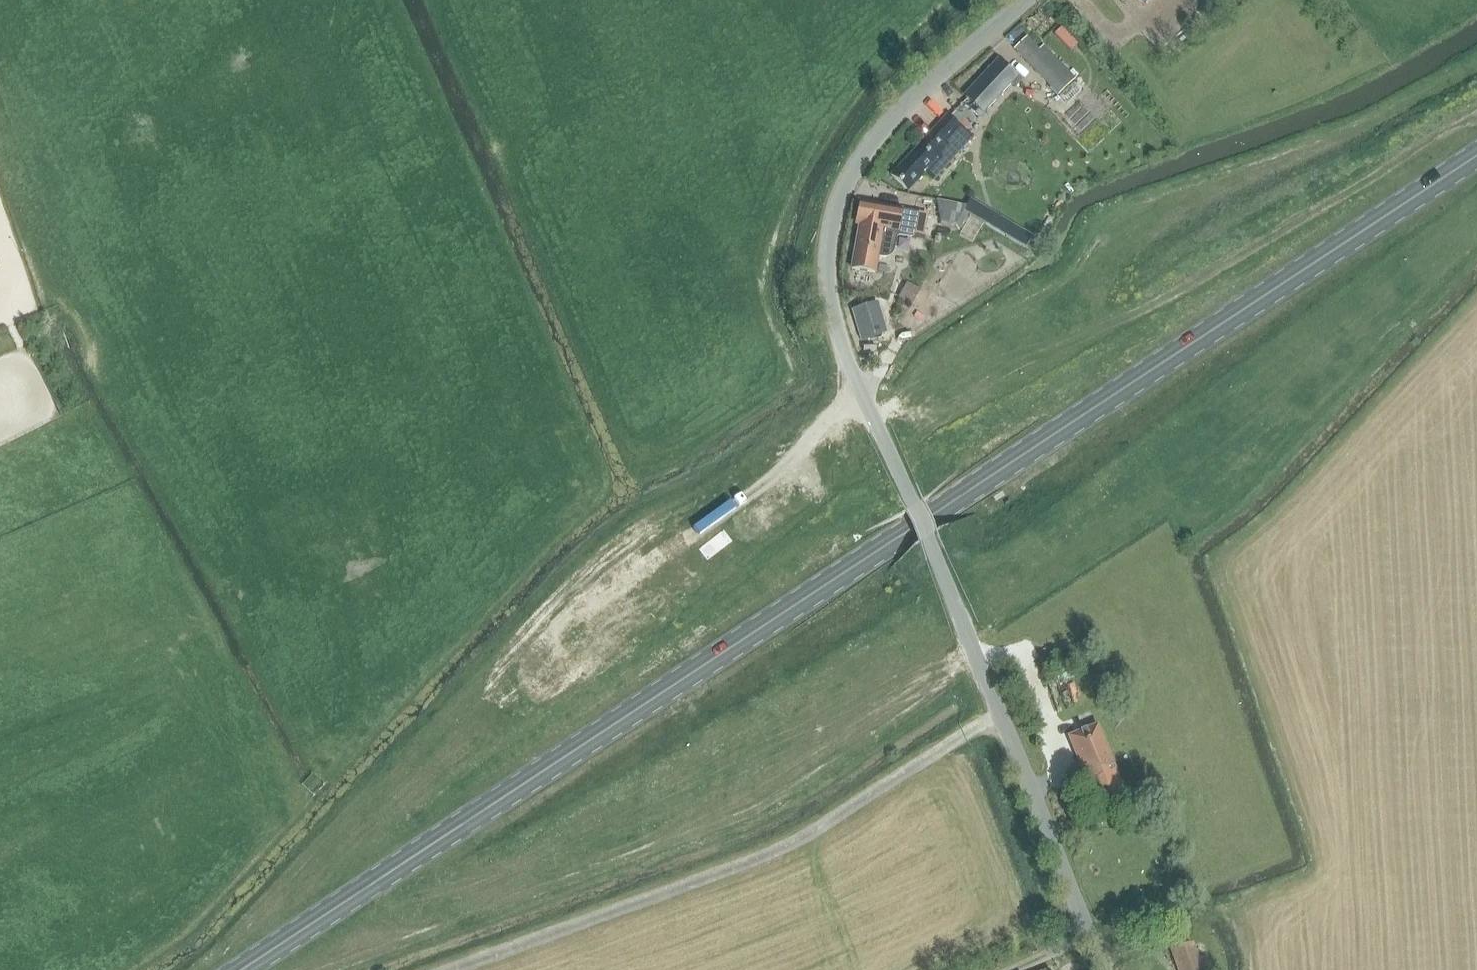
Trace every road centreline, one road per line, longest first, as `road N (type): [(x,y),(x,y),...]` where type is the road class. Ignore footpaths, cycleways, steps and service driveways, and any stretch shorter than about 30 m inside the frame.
road 1 (primary): [(1476,155),(239,969)]
road 2 (tertiary): [(1105,969),(841,345),(828,296),(830,235),(860,160),(902,107),(1025,0)]
road 3 (track): [(999,712),(786,845),(449,969)]
road 4 (track): [(653,558),(751,493),(819,424),(869,388),(948,254)]

